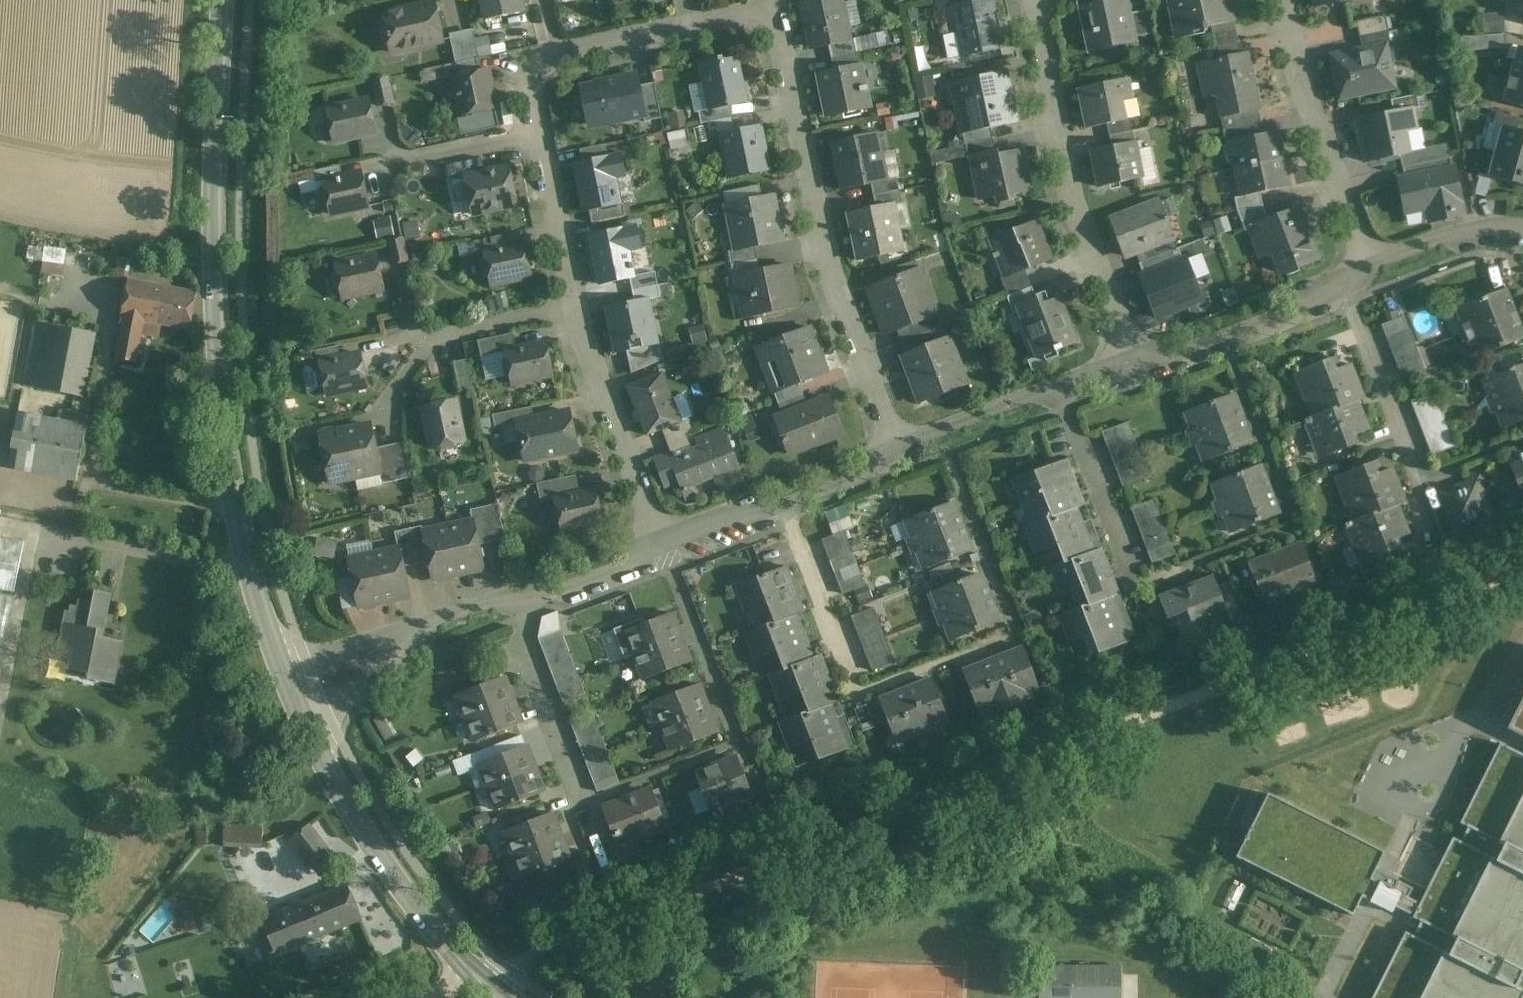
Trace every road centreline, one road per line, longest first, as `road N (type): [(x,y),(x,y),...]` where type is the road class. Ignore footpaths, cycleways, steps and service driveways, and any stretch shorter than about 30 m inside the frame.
road 1 (residential): [(900,447),(828,266),(781,56),(759,23),(714,22),(562,58),(538,81),(535,114),(587,353),(616,447),(661,545)]
road 2 (secondary): [(223,0),(218,331),(250,567),(288,690)]
road 3 (residential): [(661,545),(288,690)]
road 4 (residential): [(1037,0),(1059,155),(1090,254),(1141,367)]
road 5 (secondary): [(288,690),(378,857),(486,981)]
road 6 (residential): [(1366,269),(1331,190),(1279,0)]
road 7 (residential): [(900,447),(871,472),(701,542),(661,545)]
road 8 (residential): [(1141,367),(900,447)]
road 9 (residential): [(1366,269),(1308,303),(1141,367)]
road 10 (residential): [(1522,231),(1486,231),(1366,269)]

